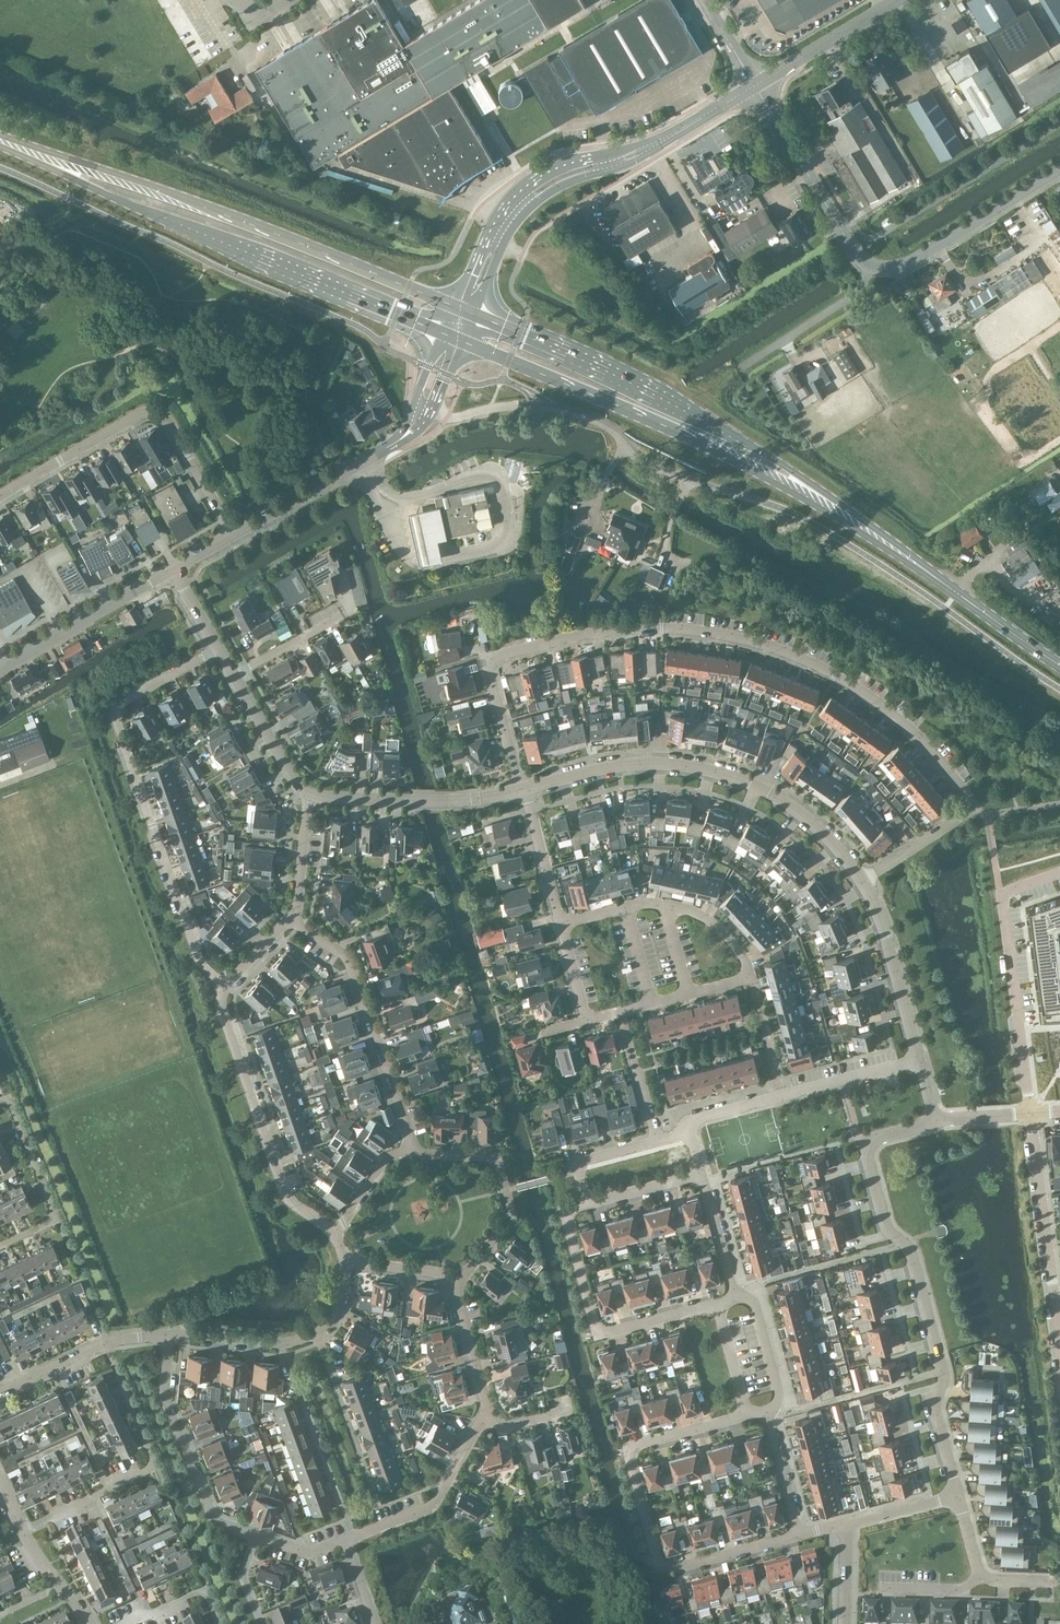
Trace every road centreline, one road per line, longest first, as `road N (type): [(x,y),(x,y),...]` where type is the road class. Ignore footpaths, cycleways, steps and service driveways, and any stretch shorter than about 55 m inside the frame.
road 1 (residential): [(521,788),(490,668),(495,656),(662,627),(767,647),(892,714),(971,801),(966,812),(861,882)]
road 2 (primary): [(455,306),(211,207),(0,141)]
road 3 (primary): [(0,142),(144,211),(442,334)]
road 4 (primary): [(885,543),(811,483),(730,435),(475,315)]
road 5 (primary): [(462,342),(619,406),(885,543)]
road 6 (residential): [(958,1496),(935,1405),(944,1378),(910,1251),(884,1222),(866,1152),(872,1137),(936,1120)]
road 7 (residential): [(225,987),(198,958),(118,712),(217,650)]
road 8 (residential): [(765,1416),(746,1413),(635,1446),(630,1462),(655,1560),(673,1569),(800,1536)]
road 9 (residential): [(861,882),(792,807),(705,768),(637,763),(525,787)]
road 10 (residential): [(237,532),(158,402),(0,495)]
road 11 (residential): [(735,1297),(613,1331),(597,1326),(566,1222),(570,1209),(587,1204)]
road 12 (residential): [(1059,874),(1002,894),(1031,1114)]
road 13 (residential): [(335,1233),(287,1199),(222,1013),(225,987)]
road 14 (unclassified): [(19,1532),(153,1465),(106,1342)]
road 15 (tertiary): [(654,146),(582,160),(528,184),(499,218),(455,306)]
road 16 (residential): [(409,1151),(406,1123),(346,955),(291,919)]
road 17 (tertiary): [(475,315),(497,254),(533,205),(654,146)]
road 18 (residential): [(689,1132),(696,1120),(920,1059)]
road 19 (residential): [(167,1335),(165,1400),(212,1517),(255,1536)]
road 20 (residential): [(1031,1114),(1059,1342)]
road 21 (residential): [(167,1335),(301,1338),(335,1310),(343,1262)]
road 22 (residential): [(455,1276),(472,1266),(510,1216),(501,1170),(486,1157),(409,1151)]
road 23 (tertiary): [(867,265),(902,267),(1059,170)]
road 24 (tertiary): [(237,532),(401,439),(420,417)]
road 25 (residential): [(420,417),(553,407),(597,421),(625,444)]
road 26 (primary): [(885,543),(1059,666)]
road 27 (tertiary): [(860,259),(754,85)]
road 28 (tertiary): [(0,672),(172,571)]
road 29 (residential): [(347,1539),(429,1507),(483,1416)]
road 30 (residential): [(920,1059),(886,935),(861,882)]
road 31 (residential): [(0,1246),(54,1215),(9,1102)]
road 32 (residential): [(688,994),(738,980),(747,964),(713,922),(666,905)]
road 33 (unclassified): [(741,369),(855,298),(867,265)]
road 34 (unclassified): [(754,85),(897,0)]
road 35 (residential): [(587,1204),(579,1172),(588,1159),(689,1132)]
road 36 (residential): [(483,1416),(455,1276)]
road 37 (residential): [(561,925),(525,787)]
road 38 (residential): [(231,677),(307,792)]
road 39 (residential): [(765,1416),(777,1390),(756,1307),(735,1297)]
road 40 (residential): [(307,792),(440,800)]
road 41 (residential): [(291,919),(307,792)]
road 42 (residential): [(735,1297),(700,1174)]
road 43 (residential): [(800,1536),(765,1416)]
road 44 (residential): [(231,677),(339,617)]

